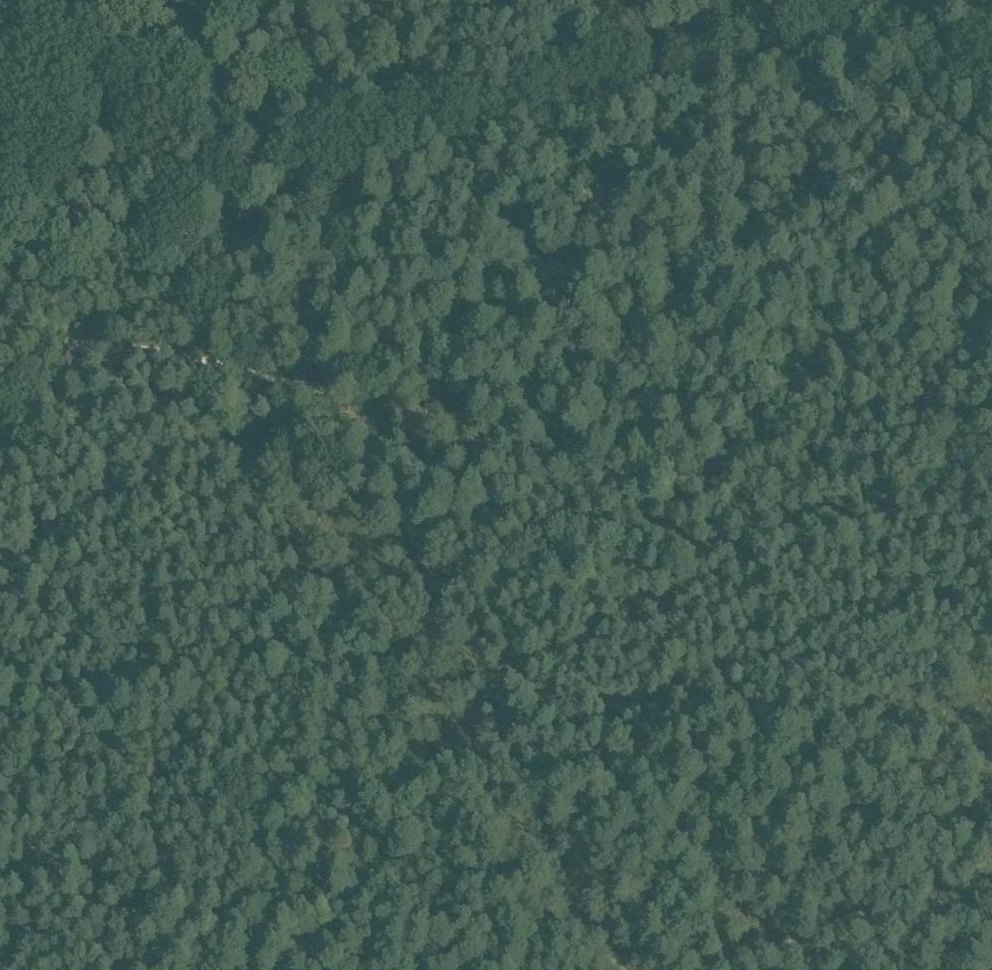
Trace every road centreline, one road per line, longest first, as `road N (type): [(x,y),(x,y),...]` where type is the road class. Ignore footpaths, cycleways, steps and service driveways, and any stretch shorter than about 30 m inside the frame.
road 1 (track): [(440,697),(210,361),(80,344)]
road 2 (track): [(299,0),(290,28),(260,68),(255,191),(246,207),(201,235),(80,344)]
road 3 (track): [(991,113),(771,0)]

